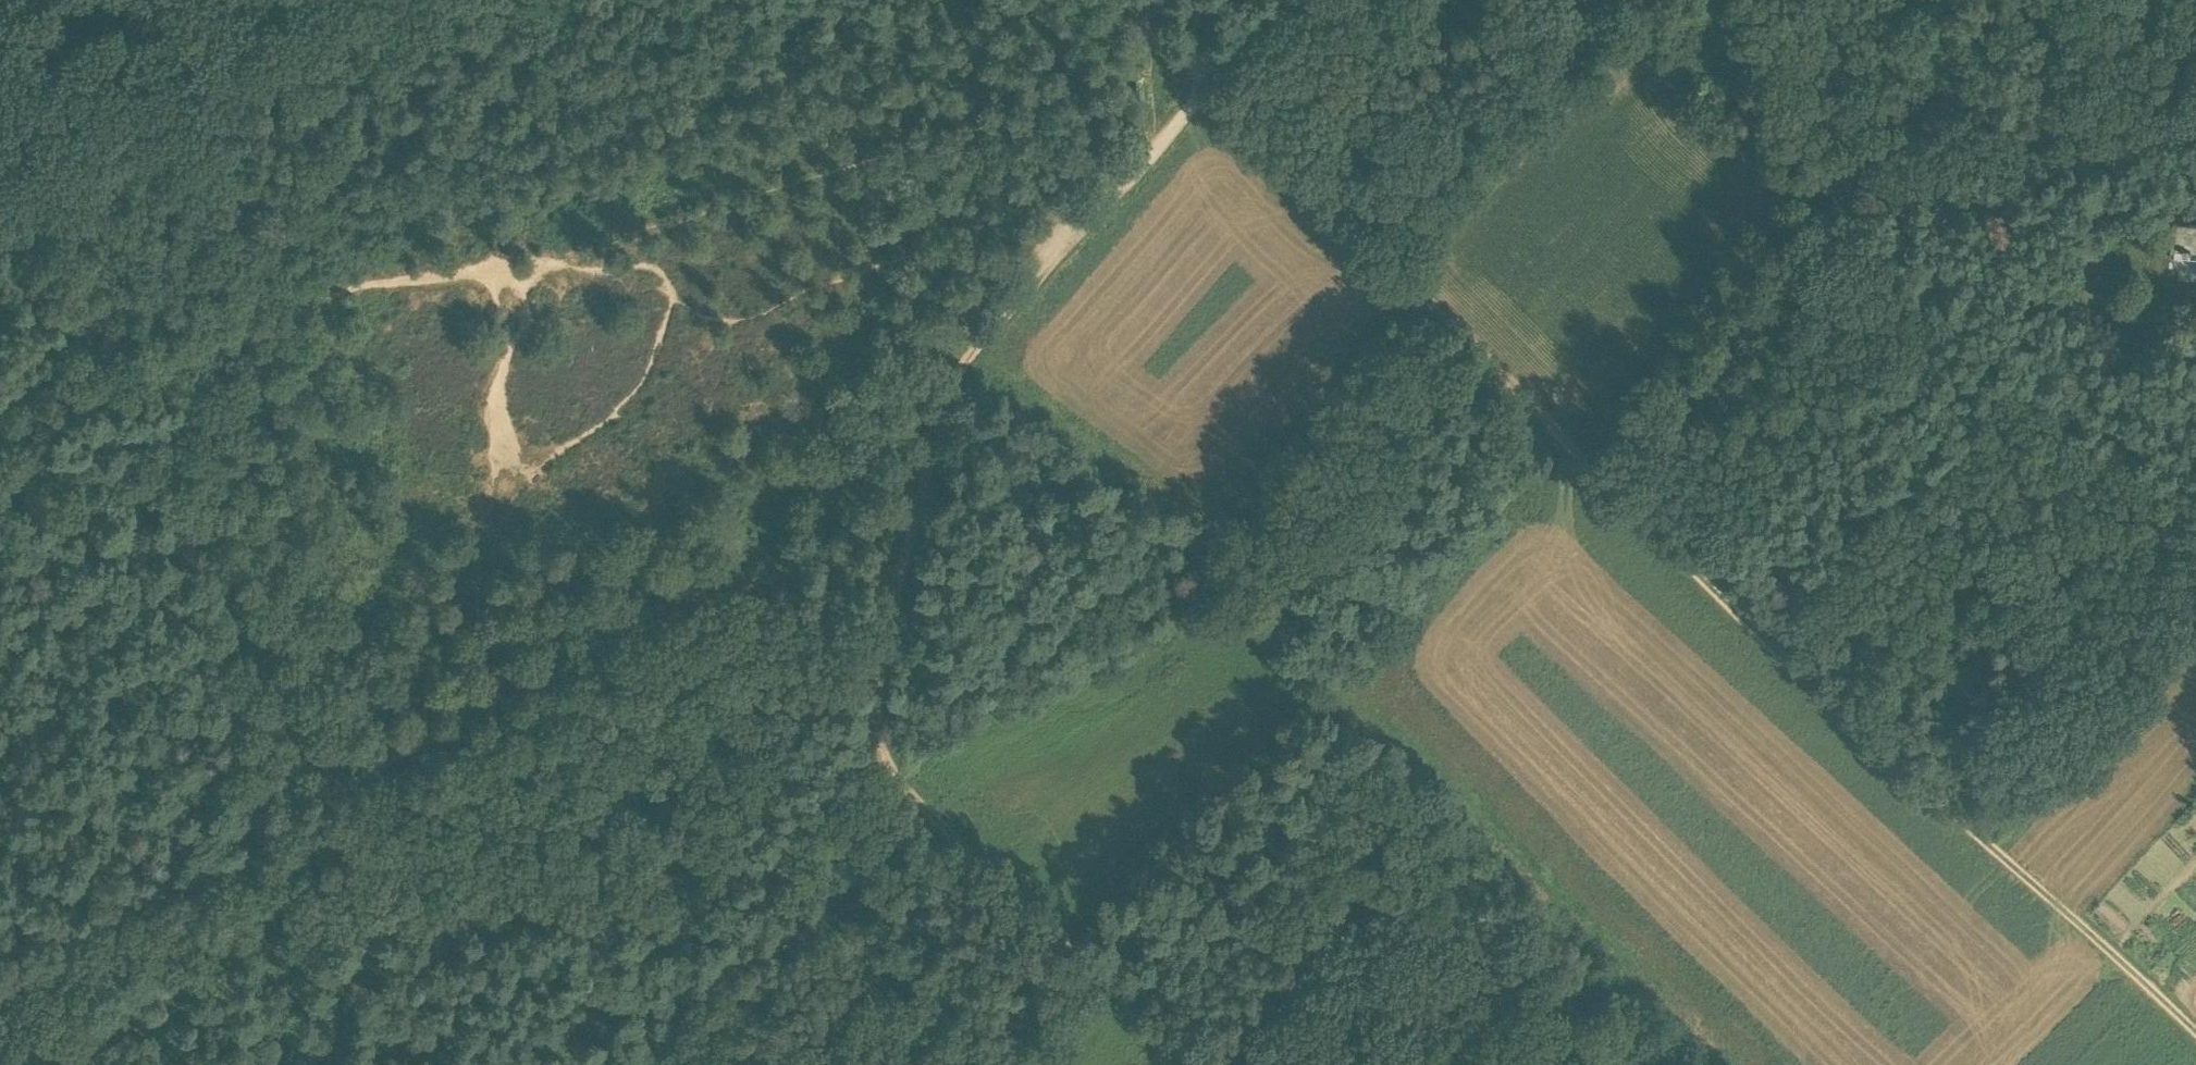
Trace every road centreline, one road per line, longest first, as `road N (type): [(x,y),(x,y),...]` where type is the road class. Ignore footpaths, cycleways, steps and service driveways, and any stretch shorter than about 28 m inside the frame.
road 1 (track): [(1579,453),(2195,1032)]
road 2 (track): [(1183,1064),(1037,929),(877,755),(905,565)]
road 3 (track): [(1208,74),(1285,164),(1510,376),(1579,453)]
road 4 (track): [(905,565),(762,564),(679,586),(608,619),(516,680)]
road 5 (track): [(905,565),(951,379),(974,339),(1049,267)]
road 6 (track): [(256,829),(516,680)]
road 7 (track): [(0,969),(256,829)]
road 8 (track): [(1049,267),(1208,74)]

